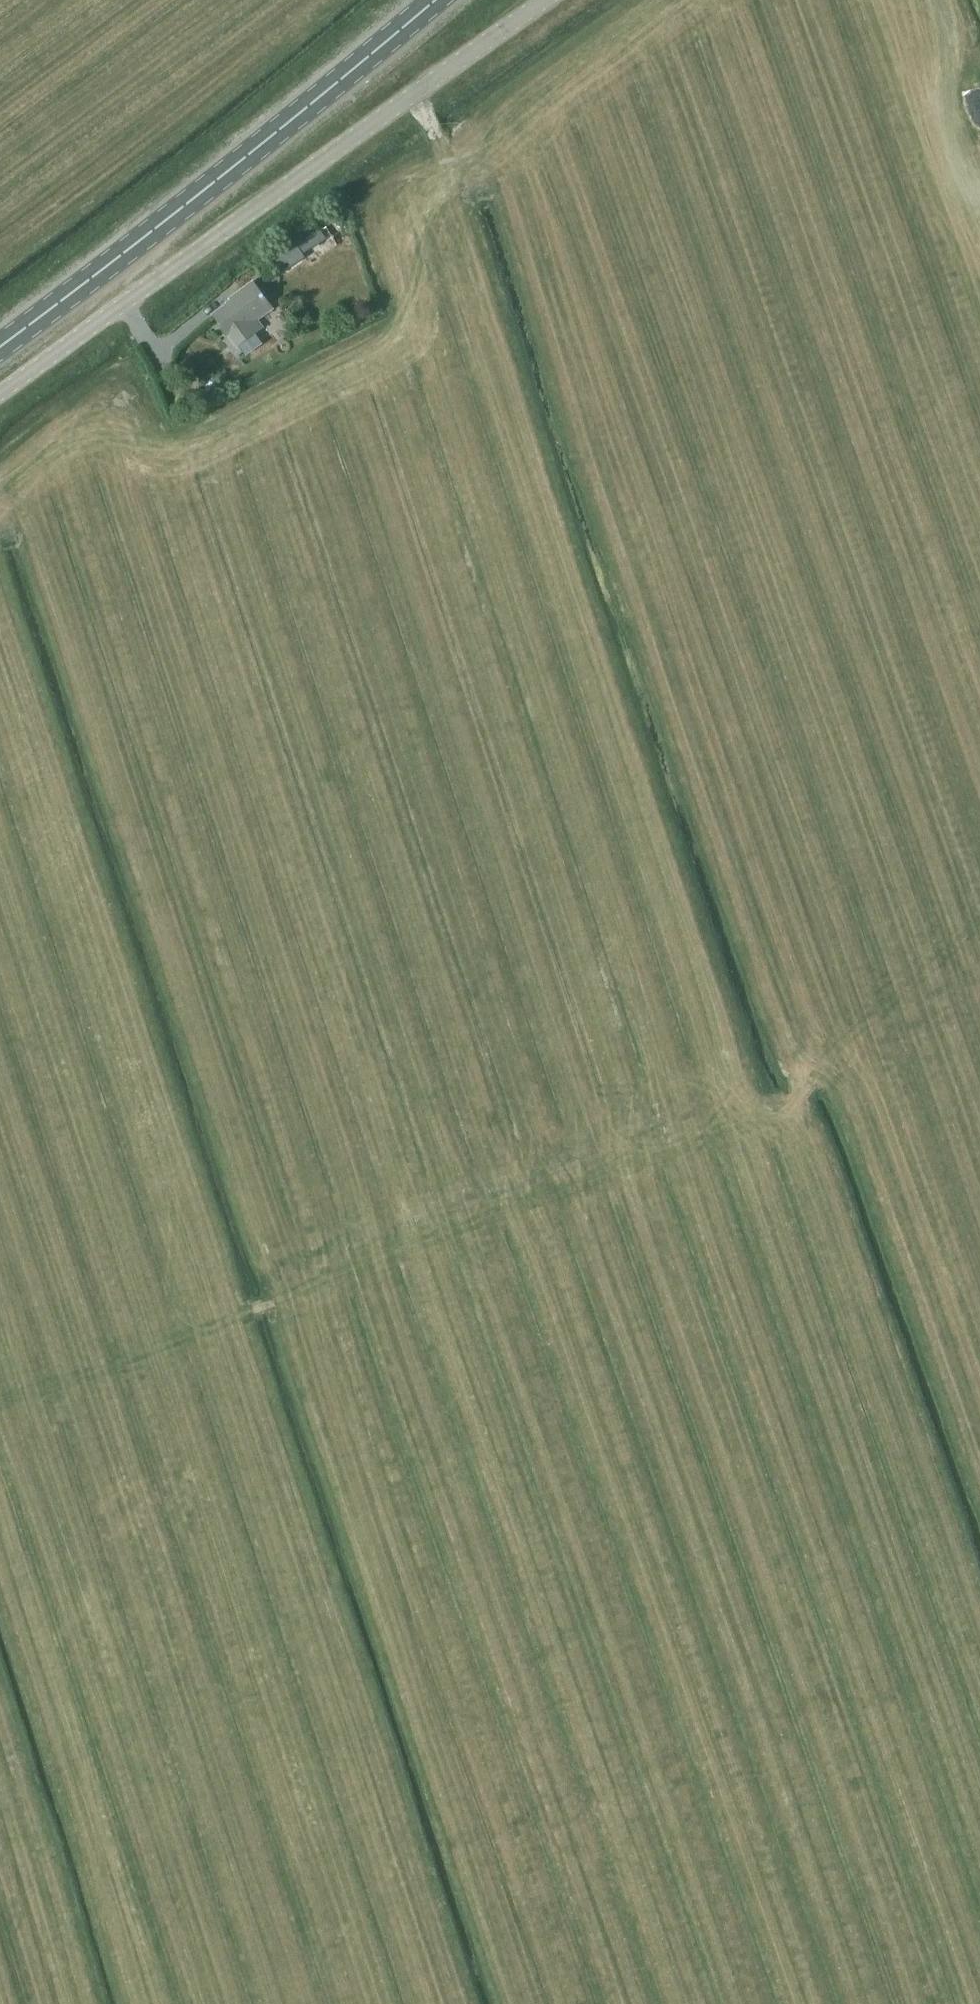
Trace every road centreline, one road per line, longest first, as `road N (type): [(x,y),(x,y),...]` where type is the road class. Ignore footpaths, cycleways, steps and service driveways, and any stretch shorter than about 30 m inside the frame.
road 1 (unclassified): [(0,394),(546,0)]
road 2 (primary): [(0,347),(434,0)]

